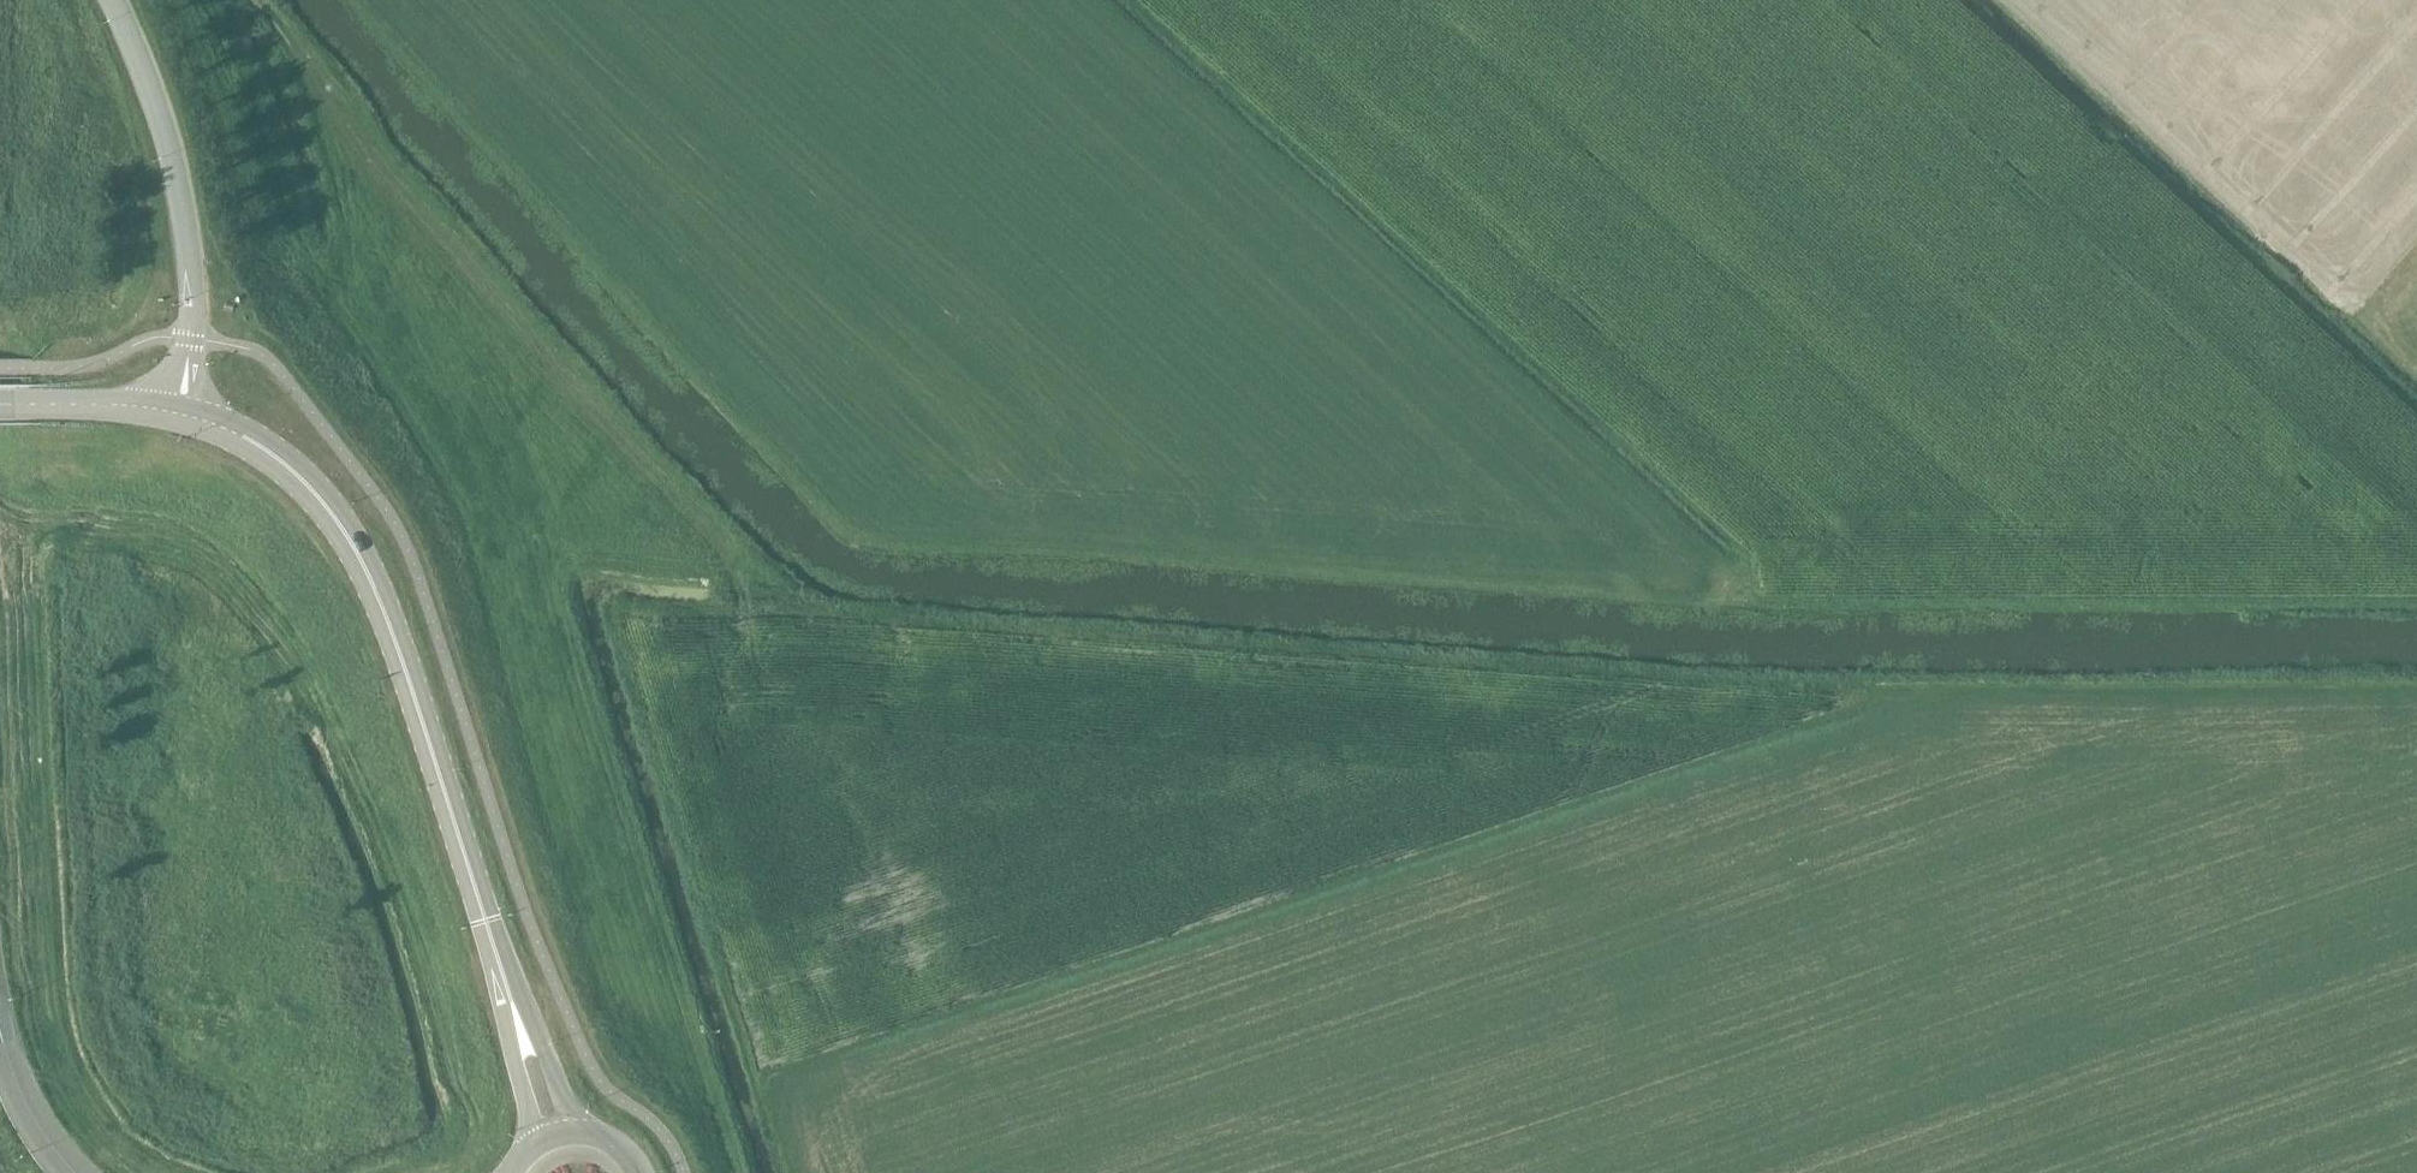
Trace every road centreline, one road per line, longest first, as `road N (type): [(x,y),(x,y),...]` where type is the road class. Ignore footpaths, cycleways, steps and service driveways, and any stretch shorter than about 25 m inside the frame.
road 1 (tertiary): [(177,414),(278,460),(330,510),(360,559),(395,639),(557,1146)]
road 2 (track): [(756,579),(266,0)]
road 3 (tertiary): [(177,414),(191,340),(192,238),(167,138),(113,0)]
road 4 (tertiary): [(0,404),(177,414)]
road 5 (motorway): [(58,1172),(0,1068)]

